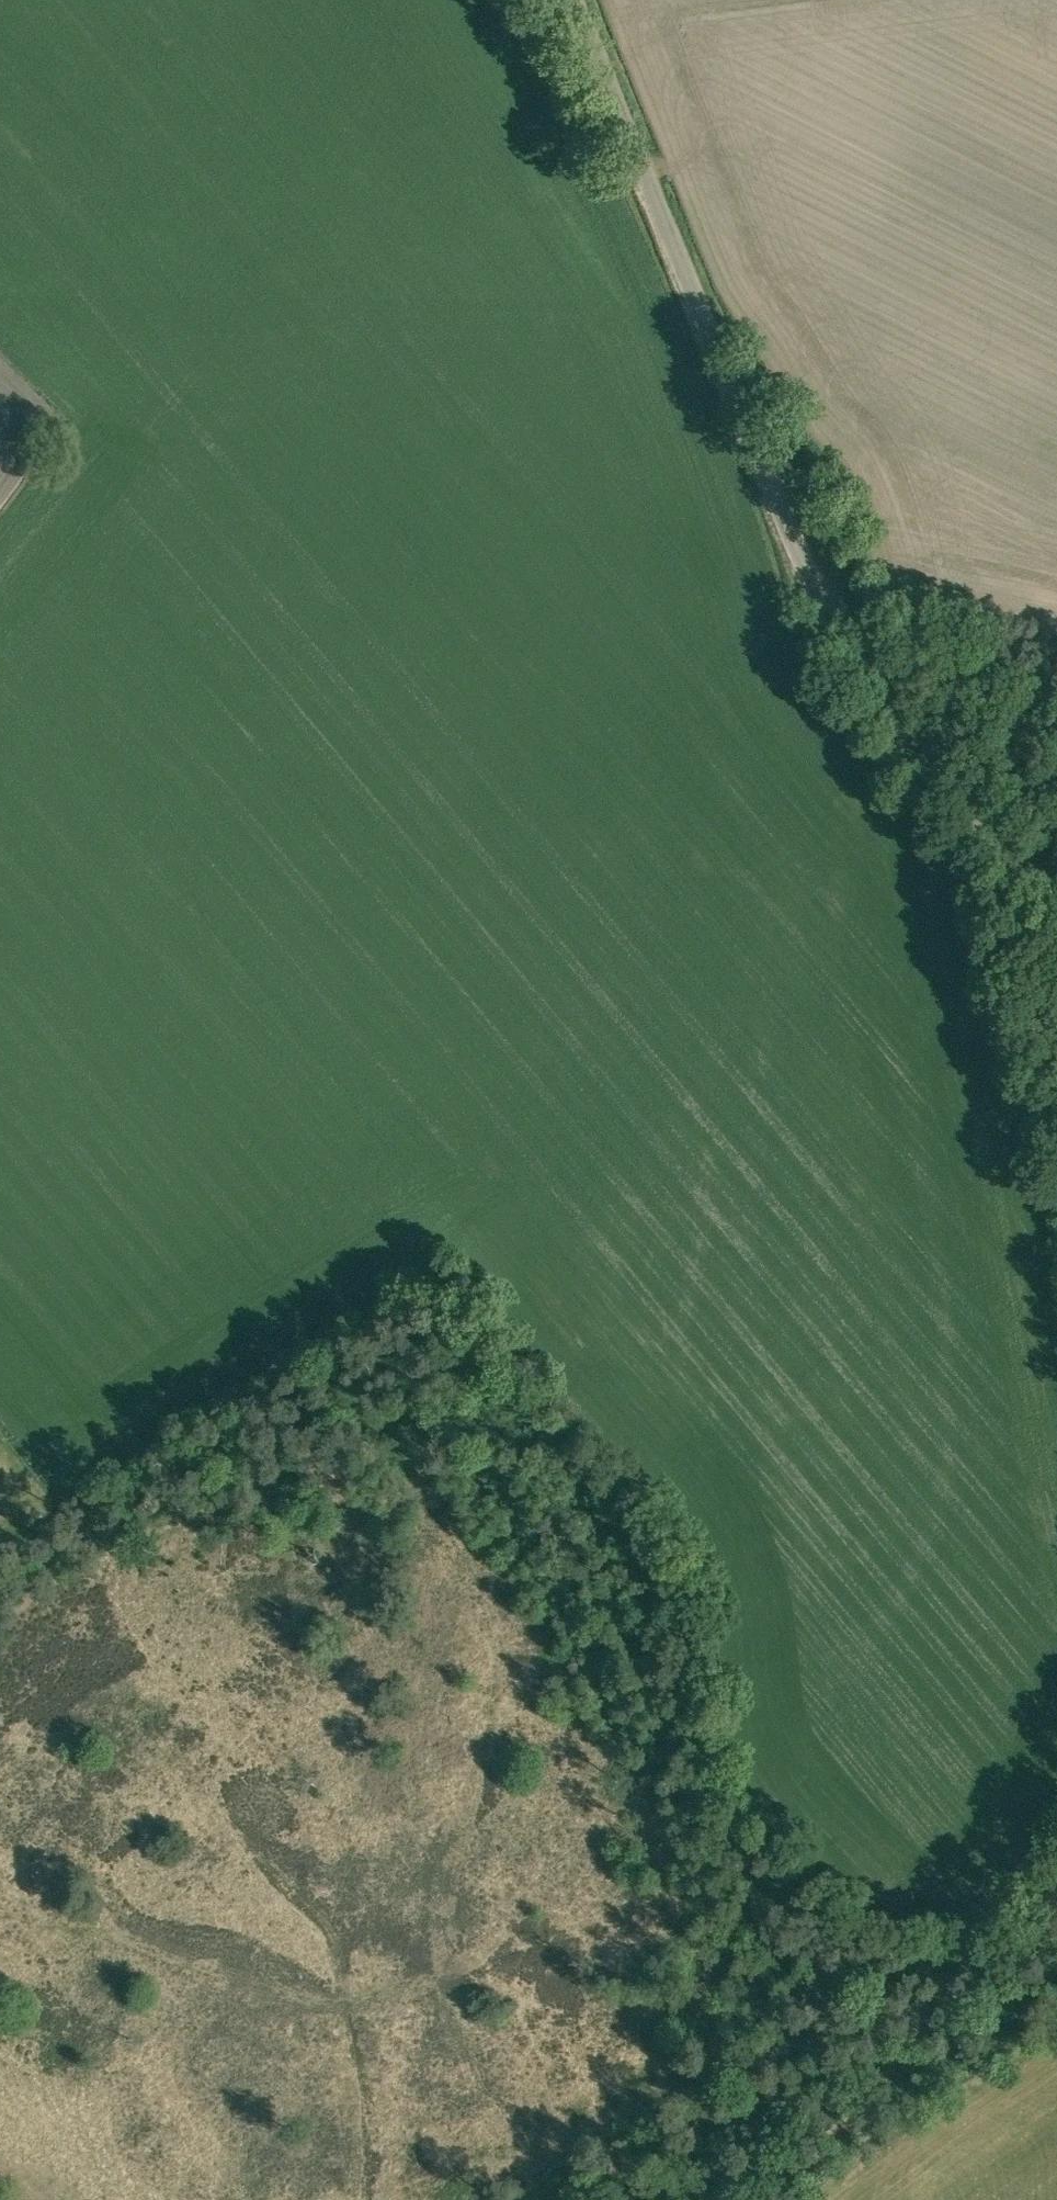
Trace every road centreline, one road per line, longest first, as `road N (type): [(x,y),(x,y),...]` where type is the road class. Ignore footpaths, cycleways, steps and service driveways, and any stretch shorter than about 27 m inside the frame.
road 1 (unclassified): [(1056,879),(996,827),(914,734),(834,610),(581,0)]

